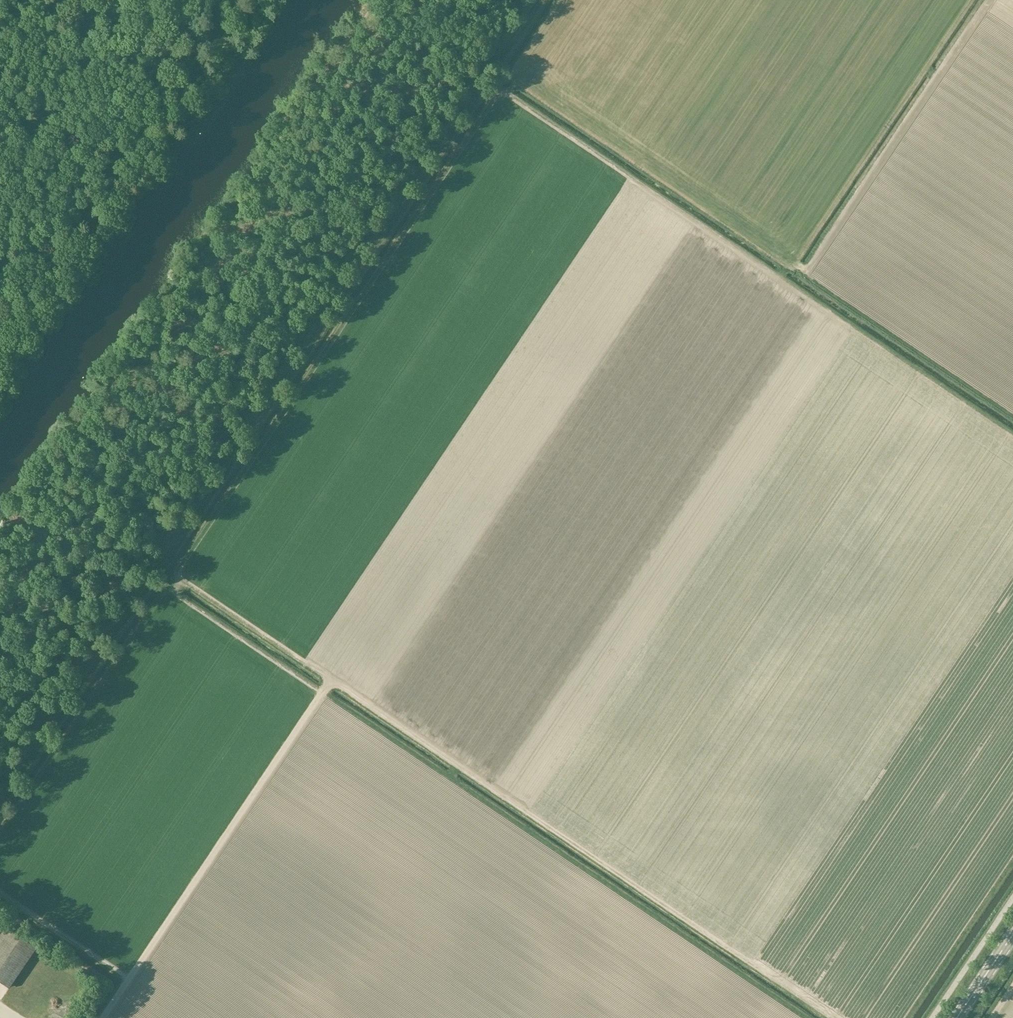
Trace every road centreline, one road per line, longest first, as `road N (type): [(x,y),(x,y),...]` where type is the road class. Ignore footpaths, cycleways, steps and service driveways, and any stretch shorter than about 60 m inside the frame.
road 1 (track): [(0,803),(98,646),(128,616),(222,476),(243,431),(312,341),(345,272),(388,229),(488,64),(540,0)]
road 2 (track): [(378,0),(333,75),(274,255),(246,307),(183,375),(75,444),(0,554)]
road 3 (track): [(0,345),(141,138),(210,67),(256,0)]
road 4 (track): [(199,78),(89,0)]

